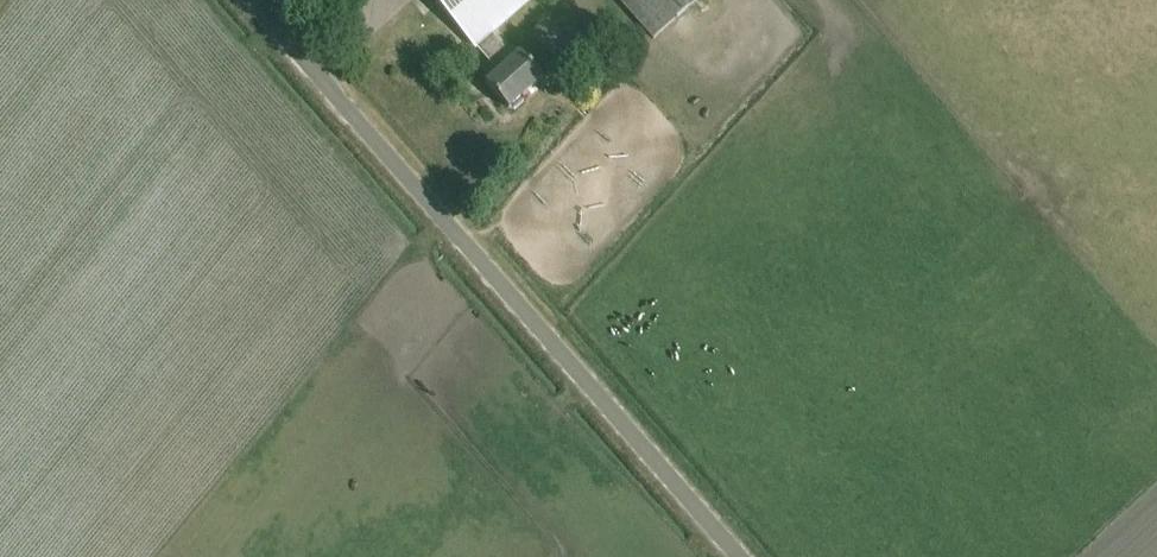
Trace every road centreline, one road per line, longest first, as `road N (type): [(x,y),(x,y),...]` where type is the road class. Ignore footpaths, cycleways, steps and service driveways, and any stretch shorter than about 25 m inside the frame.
road 1 (unclassified): [(738,556),(251,0)]

